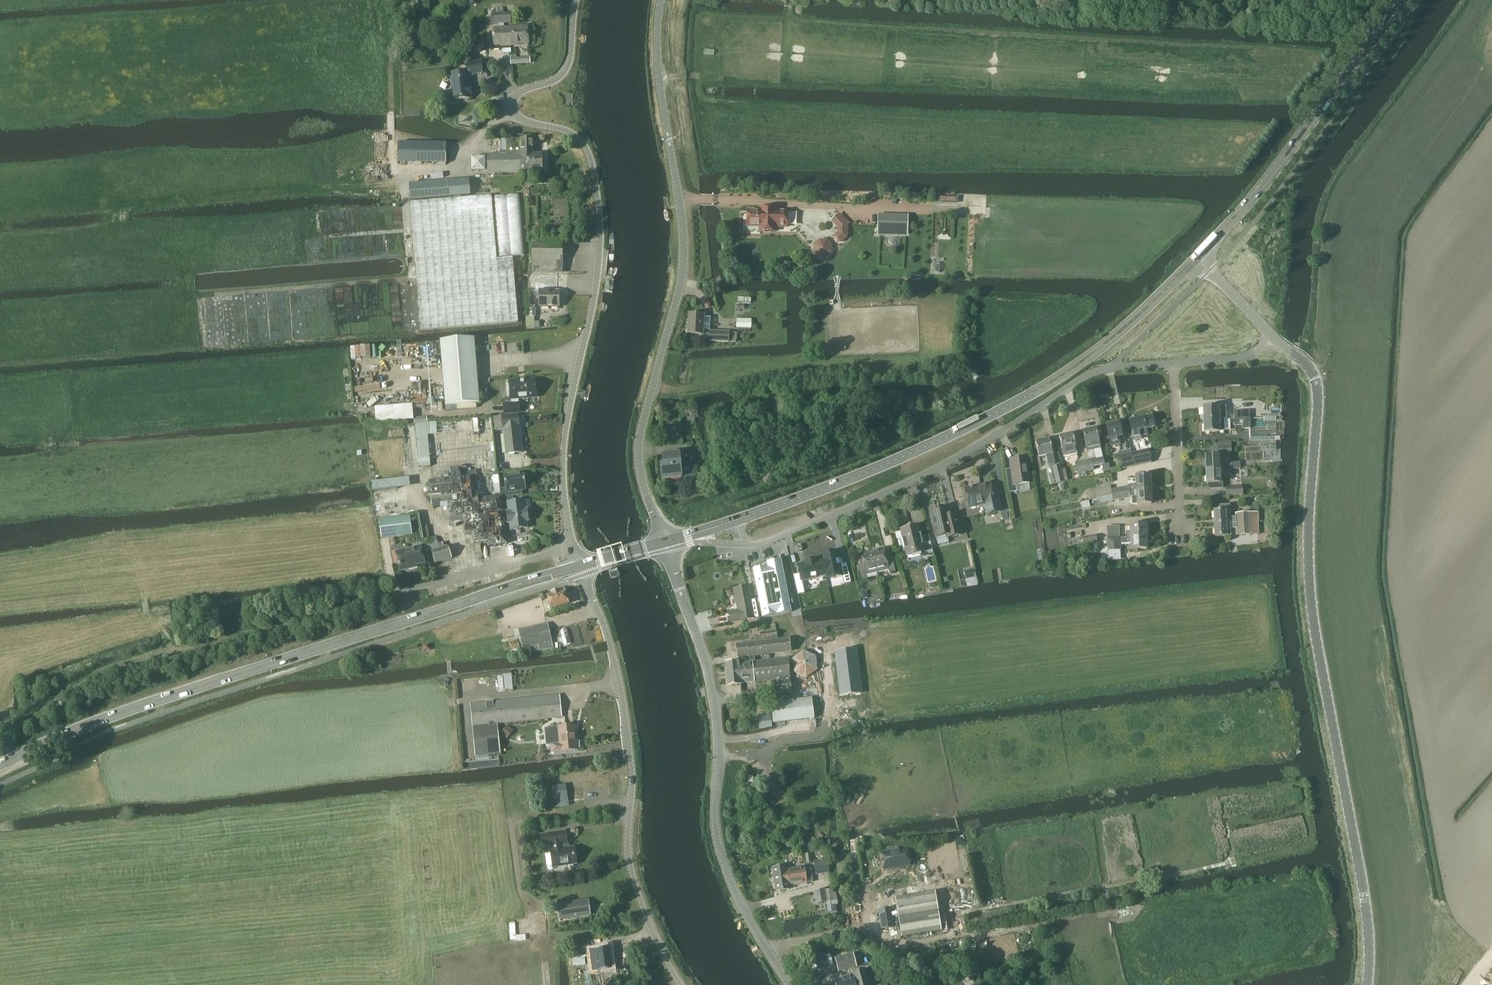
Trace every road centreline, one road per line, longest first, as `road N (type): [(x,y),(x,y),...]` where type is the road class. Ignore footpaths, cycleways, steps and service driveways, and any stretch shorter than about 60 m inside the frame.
road 1 (unclassified): [(1368,984),(1371,928),(1308,569),(1319,395),(1314,373),(1274,339)]
road 2 (unclassified): [(572,548),(563,445),(596,294),(598,191),(579,139),(518,119),(512,105),(521,93),(566,73),(577,0)]
road 3 (tertiary): [(0,764),(187,690),(578,567)]
road 4 (unclassified): [(664,543),(641,471),(641,437),(684,276),(682,213),(658,71),(662,0)]
road 5 (tertiary): [(737,520),(1034,395),(1093,356),(1195,260)]
road 6 (residential): [(743,543),(901,486),(1081,377),(1173,363)]
road 7 (unclassified): [(789,984),(730,879),(718,837),(712,688),(664,543)]
road 8 (unclassified): [(682,984),(651,932),(633,874),(628,735),(611,645),(578,567)]
road 9 (track): [(386,598),(100,674),(0,726)]
road 10 (tertiary): [(1195,260),(1401,0)]
road 11 (track): [(1418,88),(1350,176),(1332,215),(1323,353),(1314,373)]
road 12 (unclassified): [(572,548),(386,598)]
road 13 (residential): [(1178,536),(1173,363)]

